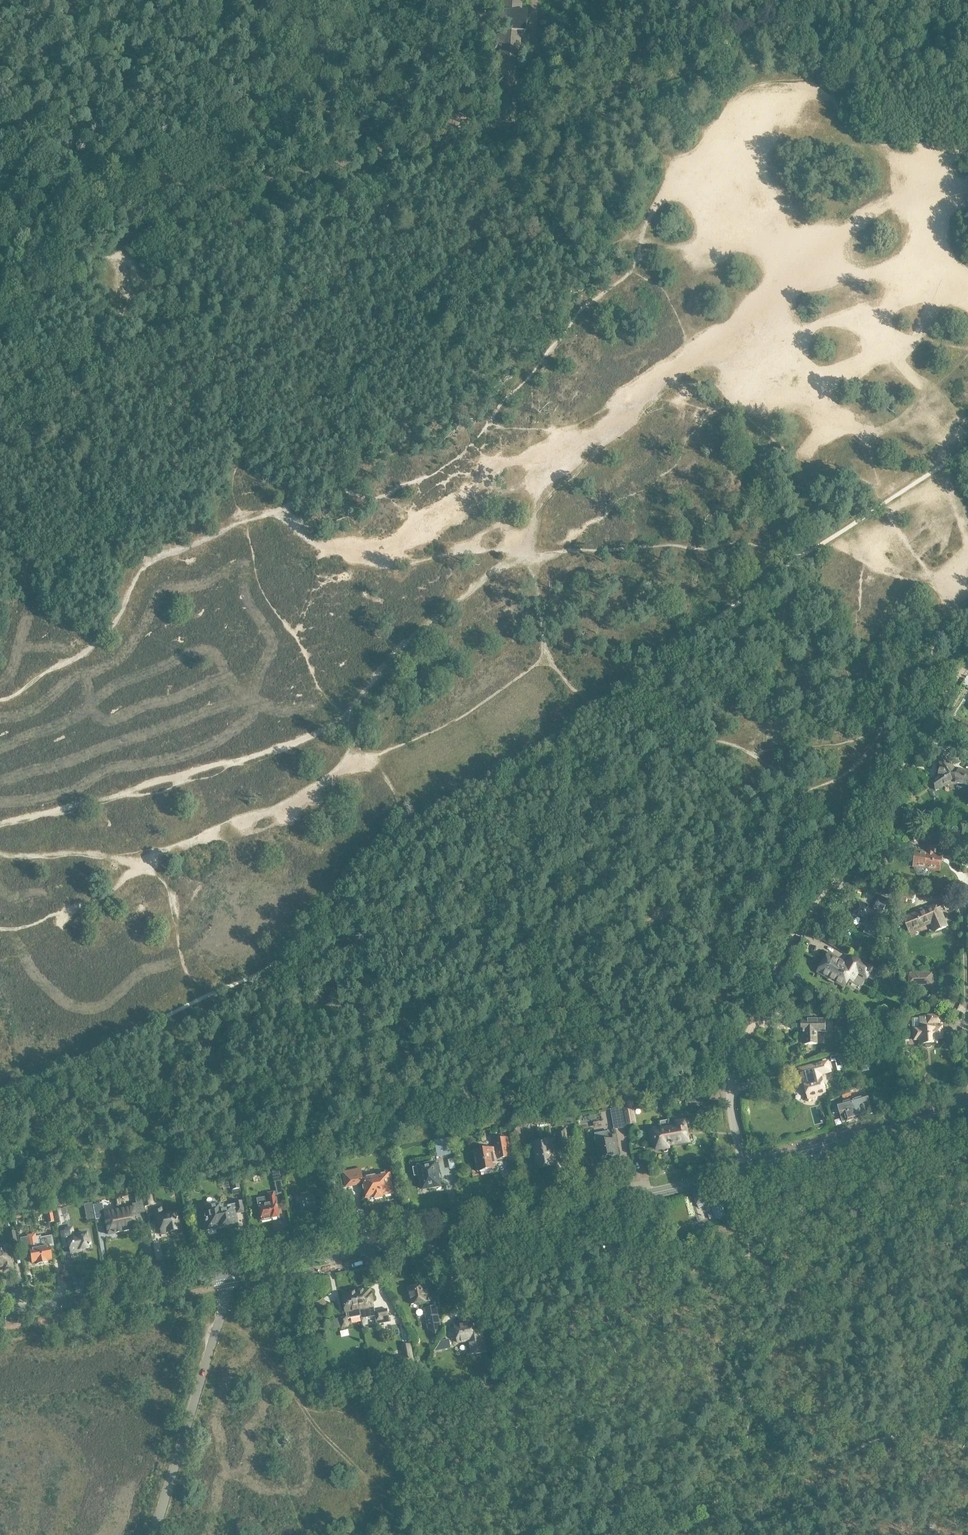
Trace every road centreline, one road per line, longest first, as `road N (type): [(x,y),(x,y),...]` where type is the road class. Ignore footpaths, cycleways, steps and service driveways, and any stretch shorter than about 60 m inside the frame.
road 1 (tertiary): [(224,1274),(624,1199),(747,1166)]
road 2 (track): [(493,0),(479,134),(775,44),(761,0)]
road 3 (track): [(737,328),(833,230),(967,181)]
road 4 (unclassified): [(155,1534),(223,1310),(224,1274)]
road 5 (track): [(967,658),(837,877)]
road 6 (tertiary): [(747,1166),(967,1104)]
road 7 (tertiary): [(0,1315),(224,1274)]
road 8 (track): [(732,1078),(757,1017),(837,877)]
road 9 (residential): [(967,1017),(966,885)]

